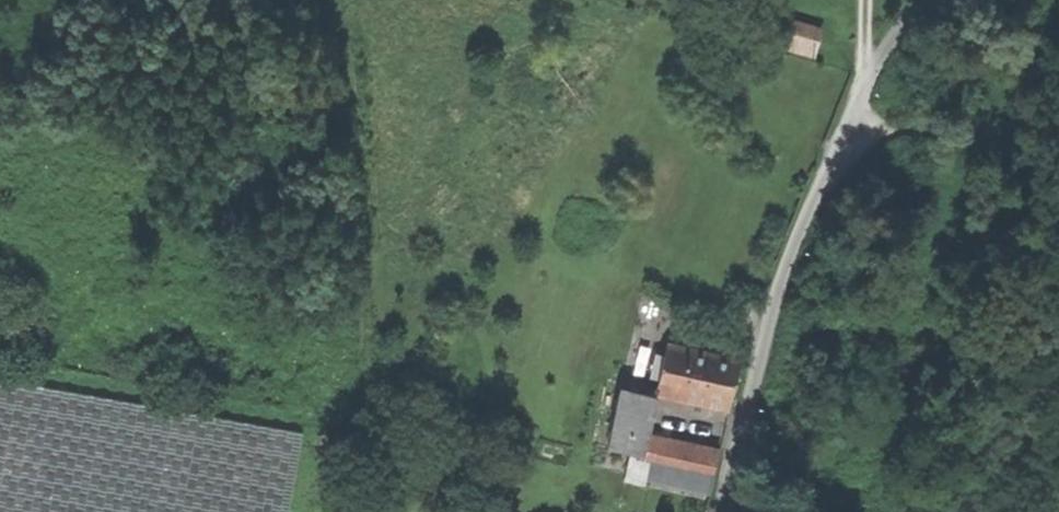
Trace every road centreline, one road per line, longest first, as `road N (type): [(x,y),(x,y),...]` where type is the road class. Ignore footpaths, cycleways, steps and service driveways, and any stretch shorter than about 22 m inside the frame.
road 1 (residential): [(724,511),(785,282),(849,123),(870,71),(931,0)]
road 2 (track): [(360,511),(361,175),(343,0)]

